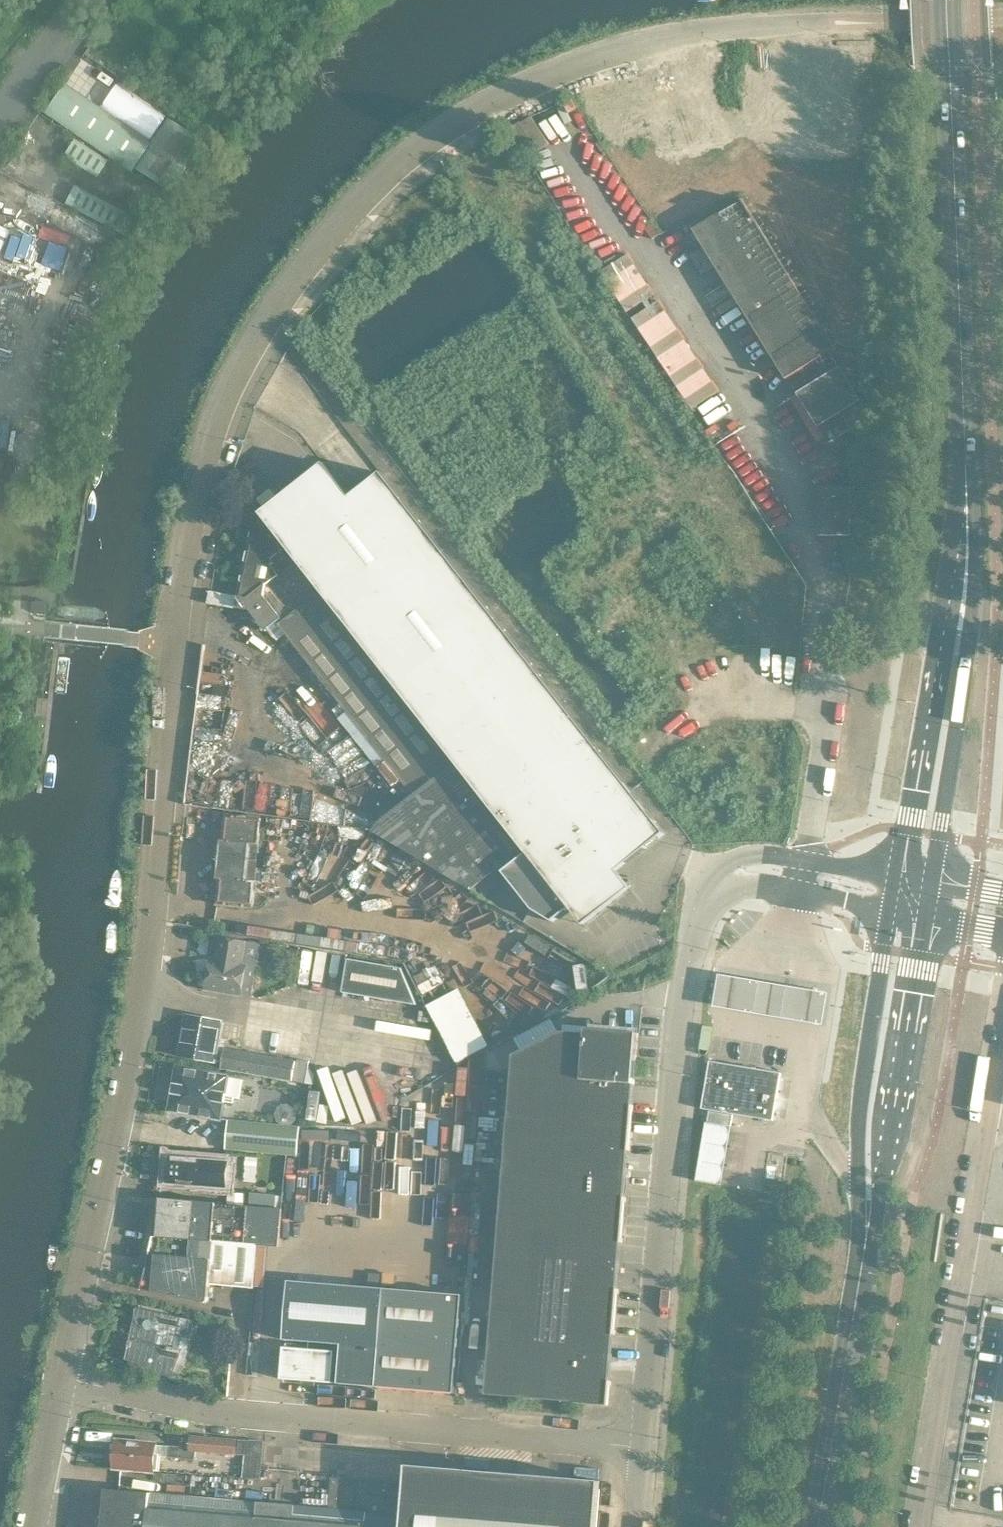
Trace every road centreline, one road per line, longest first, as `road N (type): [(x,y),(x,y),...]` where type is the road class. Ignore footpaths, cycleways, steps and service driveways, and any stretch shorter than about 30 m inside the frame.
road 1 (unclassified): [(172,641),(199,476),(223,397),(304,262),(397,161),(454,121),(605,52),(753,26),(1002,20)]
road 2 (unclassified): [(62,1377),(143,993),(172,641)]
road 3 (secondary): [(953,0),(969,426),(964,594)]
road 4 (unclassified): [(62,1377),(213,1410),(639,1457)]
road 5 (unclassified): [(711,894),(694,920),(673,1075),(639,1457)]
road 6 (unclassified): [(917,1526),(1002,1015)]
road 7 (secondary): [(890,908),(861,1093),(859,1179),(868,1229)]
road 8 (secondary): [(868,1229),(885,1170),(925,915)]
road 9 (secondary): [(868,1229),(818,1526)]
road 10 (secondary): [(964,594),(944,627),(896,878)]
road 11 (secondary): [(930,883),(971,631),(964,594)]
road 12 (unclassified): [(896,878),(745,857),(726,867),(711,894)]
road 13 (unclassified): [(711,894),(749,889),(890,908)]
road 14 (unclassified): [(0,133),(54,43),(92,0)]
road 15 (unclassified): [(33,1526),(62,1377)]
road 16 (unclassified): [(44,628),(172,641)]

